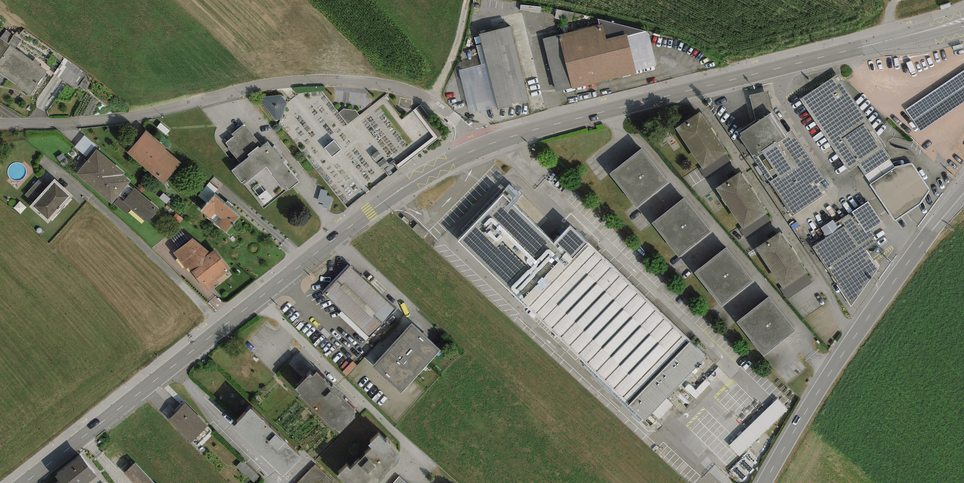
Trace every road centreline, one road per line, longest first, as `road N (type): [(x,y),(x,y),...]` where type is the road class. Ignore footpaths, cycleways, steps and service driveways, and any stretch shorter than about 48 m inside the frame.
road 1 (secondary): [(480,147),(389,197),(24,482)]
road 2 (unclassified): [(0,123),(144,116),(287,81),(348,81),(433,101),(480,147)]
road 3 (secondary): [(917,34),(480,147)]
road 4 (secondary): [(765,482),(831,372),(963,194)]

